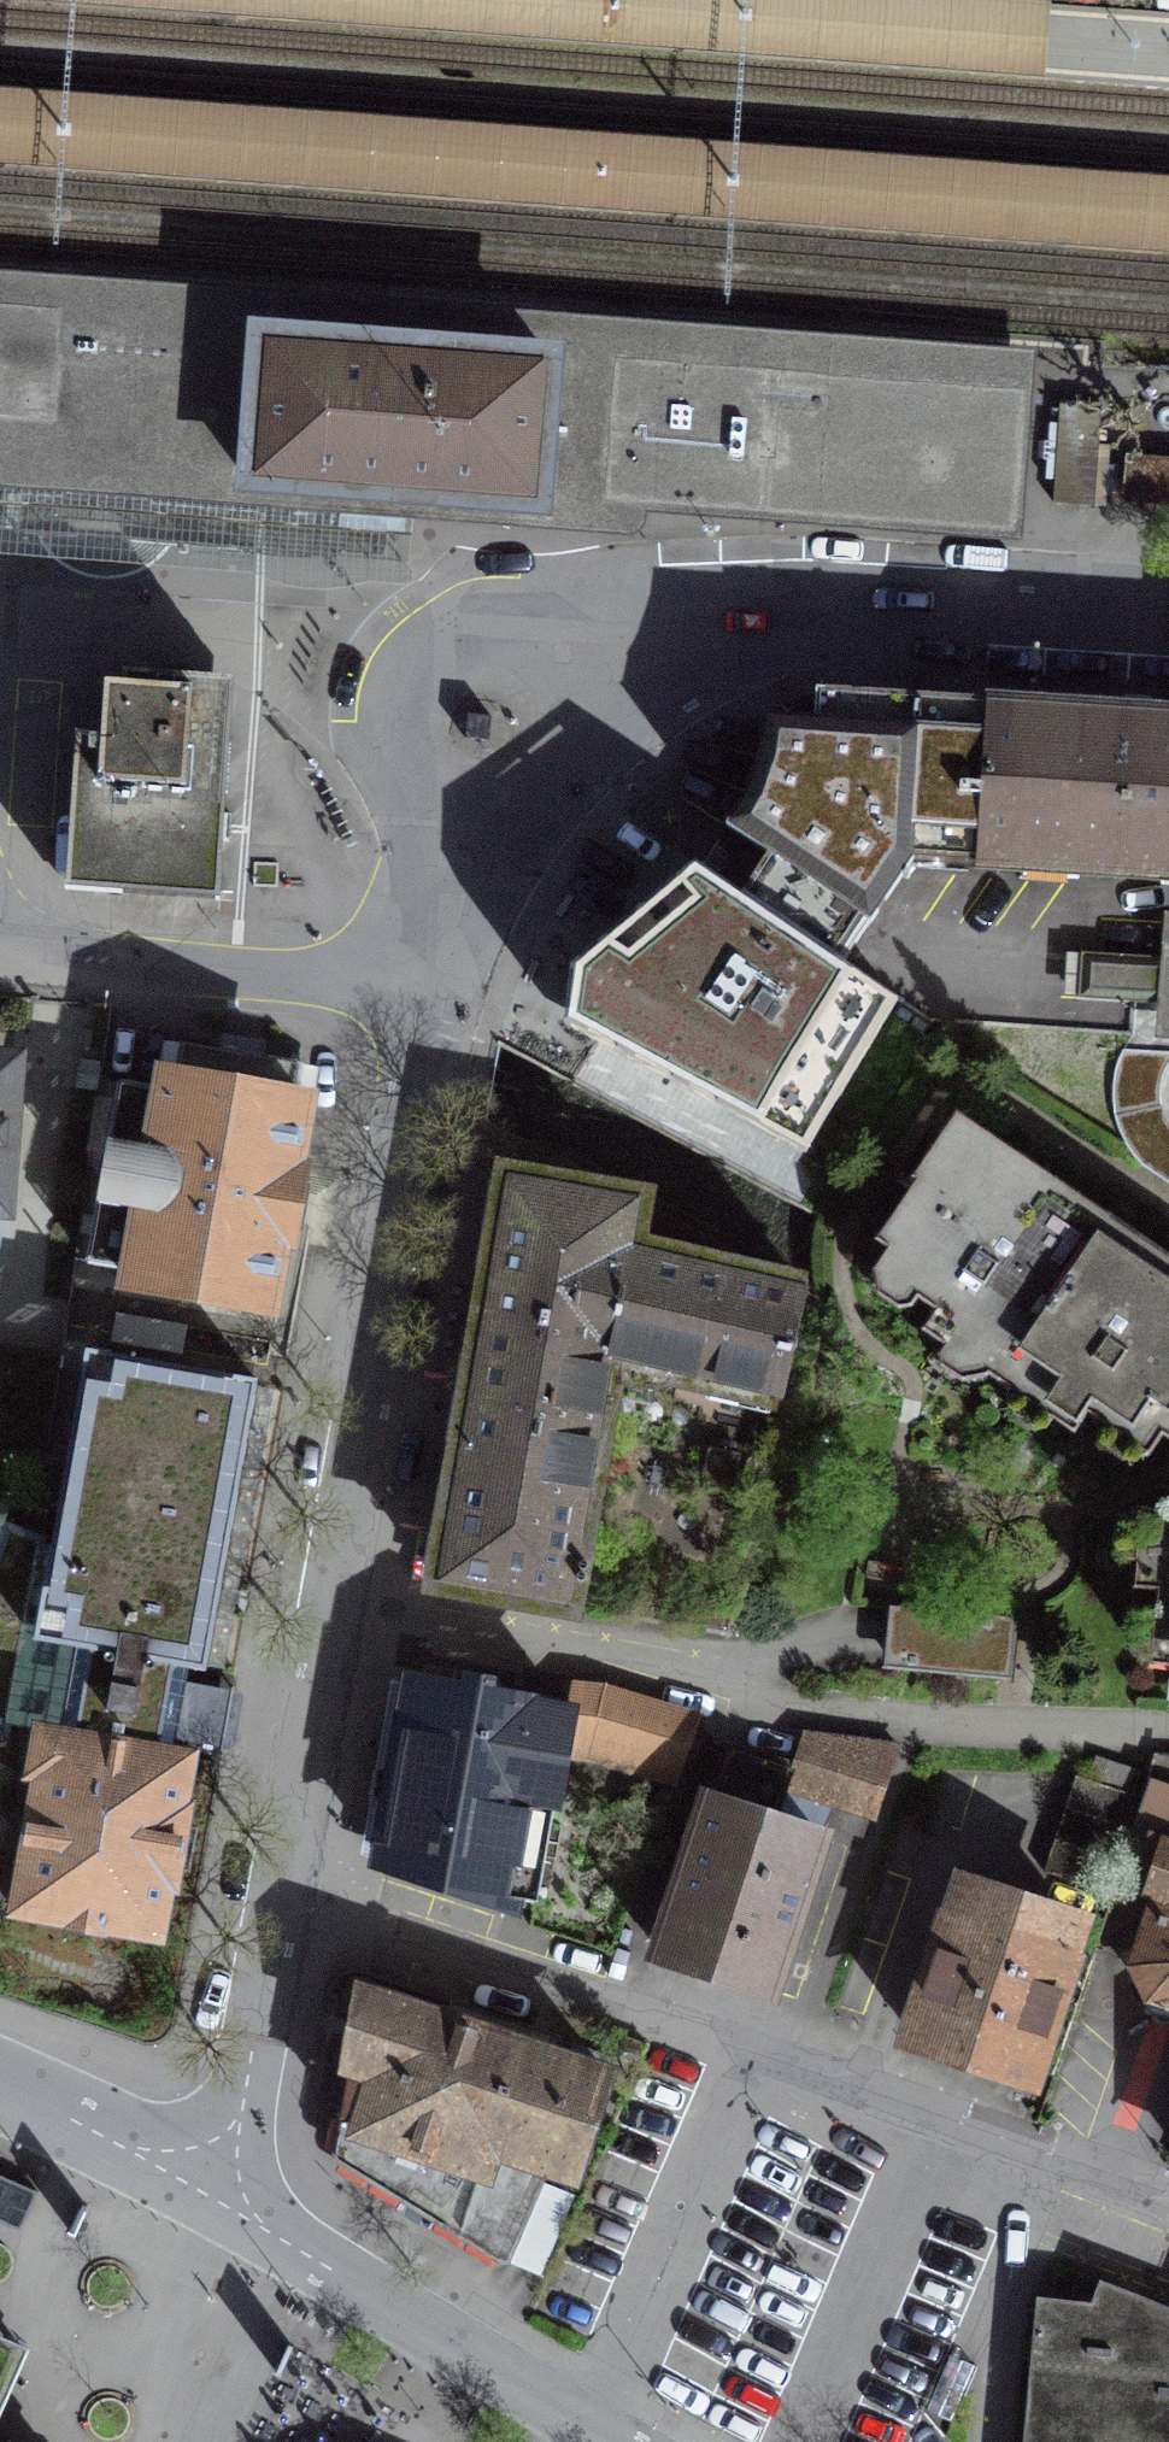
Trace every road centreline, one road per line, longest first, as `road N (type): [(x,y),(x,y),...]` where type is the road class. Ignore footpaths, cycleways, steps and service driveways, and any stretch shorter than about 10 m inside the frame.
road 1 (residential): [(1168,2197),(279,1899)]
road 2 (residential): [(561,664),(662,632),(820,605),(1168,609)]
road 3 (residential): [(324,1593),(429,989)]
road 4 (residential): [(608,2441),(212,2199)]
road 5 (unclassified): [(0,962),(429,989)]
road 6 (residential): [(561,664),(533,643),(499,634),(465,638),(434,654),(411,680),(399,712),(406,766),(441,808),(467,819)]
road 7 (residential): [(324,1593),(634,1677)]
road 8 (residential): [(279,1899),(324,1593)]
road 9 (residential): [(212,2199),(239,2110),(279,1899)]
road 10 (residential): [(138,2441),(159,2351),(212,2199)]
road 11 (residential): [(467,819),(508,821),(546,805),(574,775),(586,717),(561,664)]
road 12 (residential): [(429,989),(443,895),(467,819)]
road 13 (residential): [(212,2199),(75,2123)]

